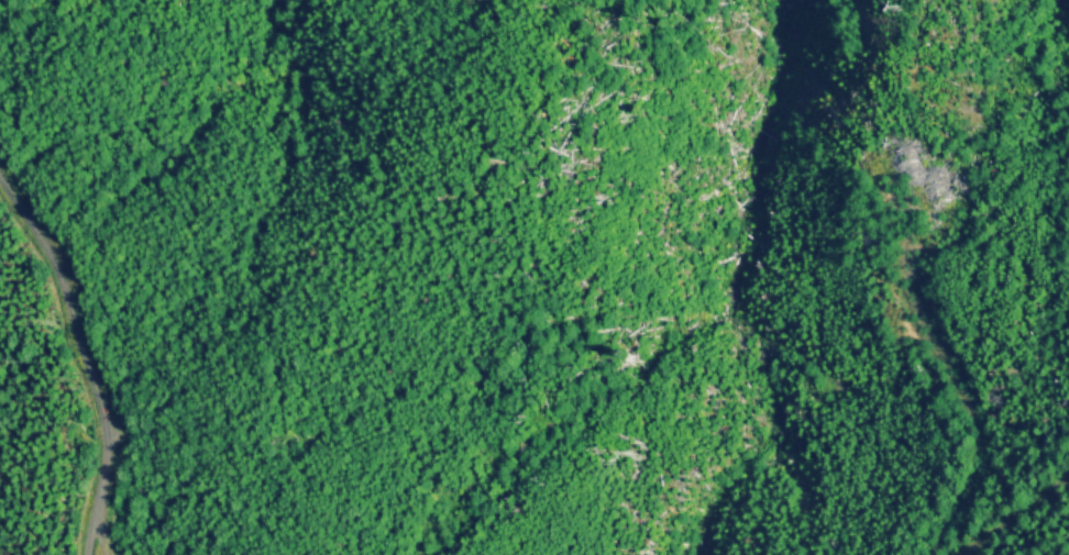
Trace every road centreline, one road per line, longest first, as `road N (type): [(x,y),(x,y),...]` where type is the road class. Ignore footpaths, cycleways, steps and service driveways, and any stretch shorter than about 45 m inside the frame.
road 1 (track): [(0,245),(75,387),(97,501),(87,554)]
road 2 (track): [(1068,476),(968,554)]

